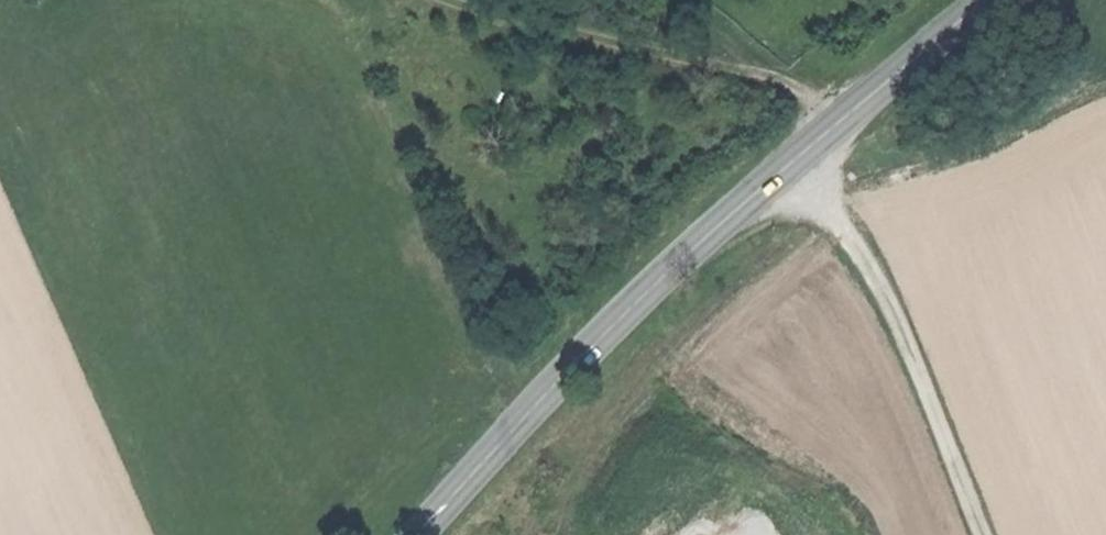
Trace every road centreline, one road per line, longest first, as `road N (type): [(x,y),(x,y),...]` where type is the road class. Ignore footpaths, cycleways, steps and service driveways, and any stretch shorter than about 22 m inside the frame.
road 1 (secondary): [(992,0),(788,179),(670,269),(420,534)]
road 2 (track): [(530,534),(701,317),(839,212)]
road 3 (track): [(437,0),(792,92),(837,137)]
road 4 (track): [(592,348),(492,262),(435,150),(381,0)]
road 5 (track): [(788,179),(839,212),(862,241),(983,534)]
road 6 (track): [(1105,96),(875,189),(839,212)]

